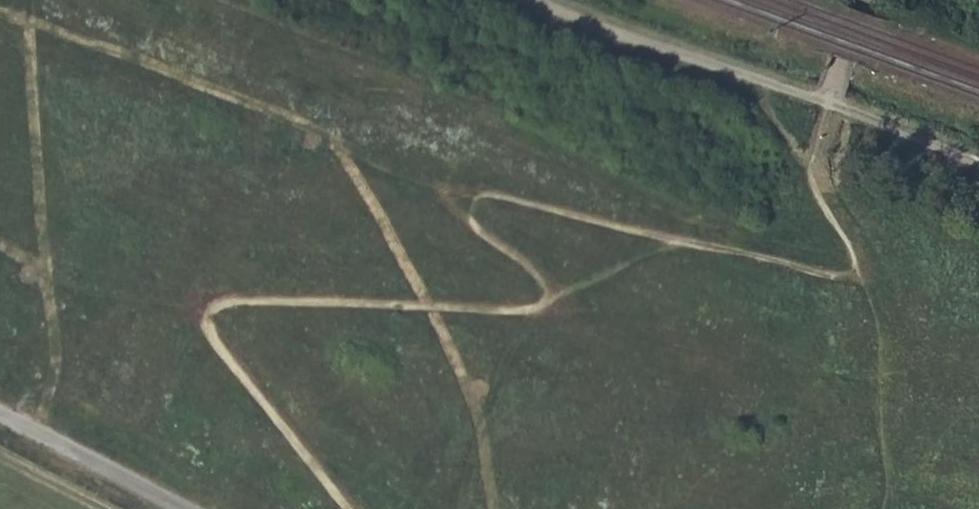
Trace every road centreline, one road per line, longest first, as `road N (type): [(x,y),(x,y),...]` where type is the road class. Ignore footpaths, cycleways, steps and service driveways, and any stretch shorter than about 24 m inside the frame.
road 1 (track): [(544,0),(978,158)]

